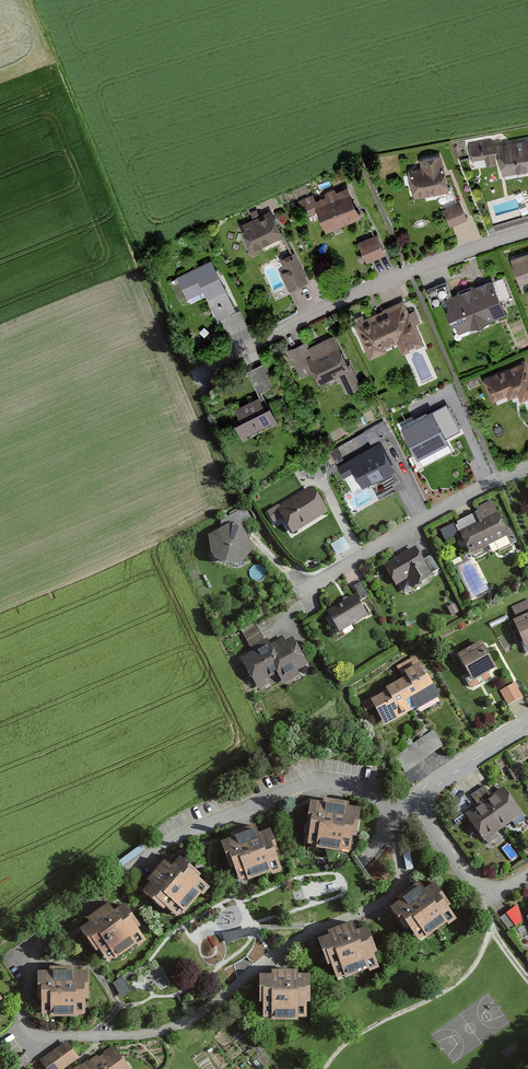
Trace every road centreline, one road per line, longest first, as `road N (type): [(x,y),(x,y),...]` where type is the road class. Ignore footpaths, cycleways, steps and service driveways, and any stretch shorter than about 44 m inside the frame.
road 1 (residential): [(85,1036),(27,1033),(35,949),(49,929),(156,849),(324,781),(368,789),(388,813)]
road 2 (track): [(33,0),(158,327),(183,370),(196,374)]
road 3 (residential): [(398,852),(394,894),(272,955),(204,1012),(156,1033),(85,1036)]
road 4 (residential): [(196,374),(337,302),(527,231)]
road 5 (residential): [(306,589),(527,466)]
road 6 (residential): [(418,795),(489,892),(527,877)]
road 7 (residential): [(527,726),(418,795)]

